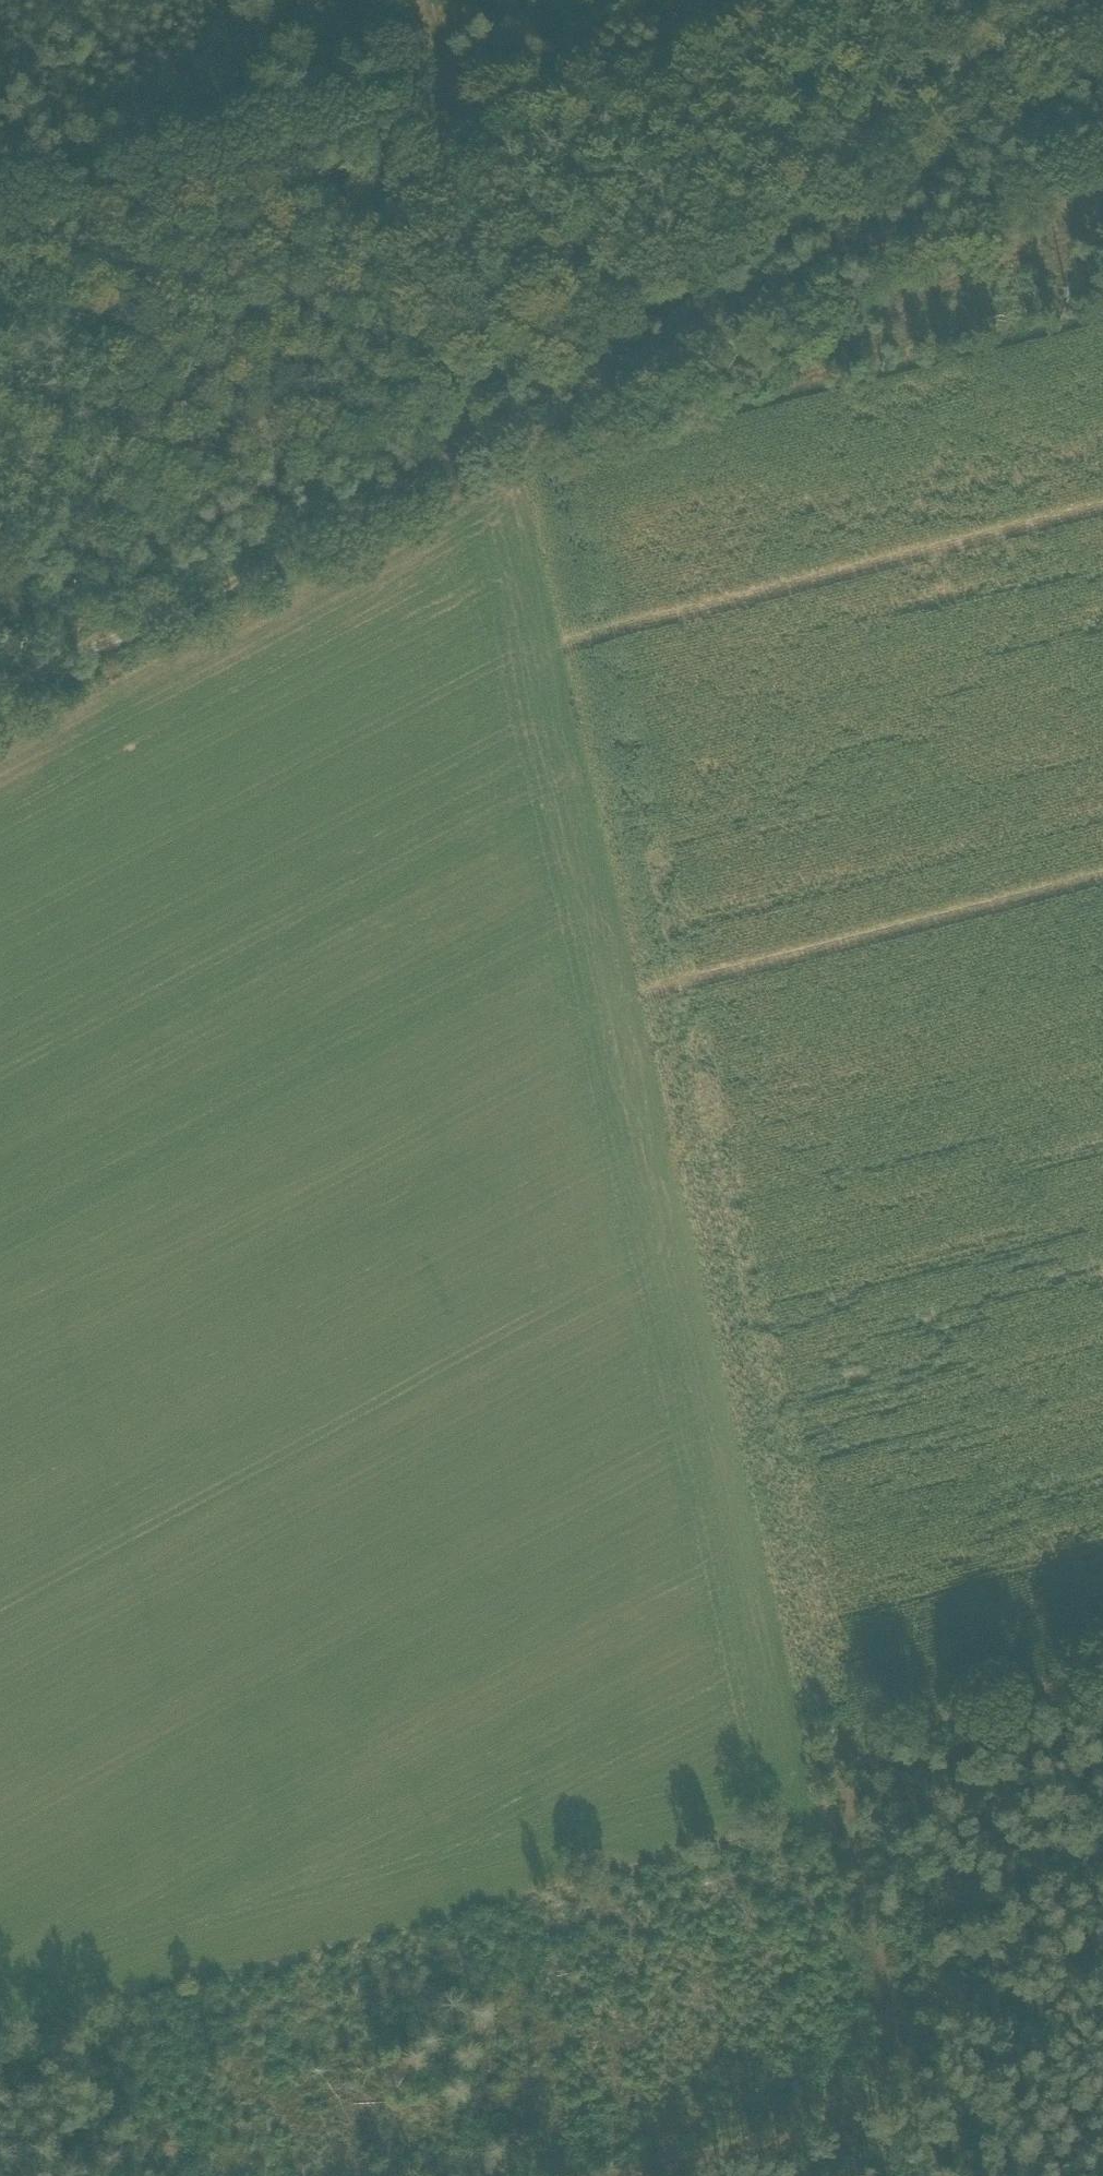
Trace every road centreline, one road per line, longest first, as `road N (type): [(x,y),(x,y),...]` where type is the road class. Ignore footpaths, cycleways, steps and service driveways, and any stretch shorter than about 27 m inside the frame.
road 1 (track): [(523,422),(1102,103)]
road 2 (track): [(920,2102),(836,1747),(1102,1673)]
road 3 (track): [(0,688),(179,613),(523,422)]
road 4 (track): [(422,0),(523,422)]
road 5 (track): [(635,2175),(920,2102)]

